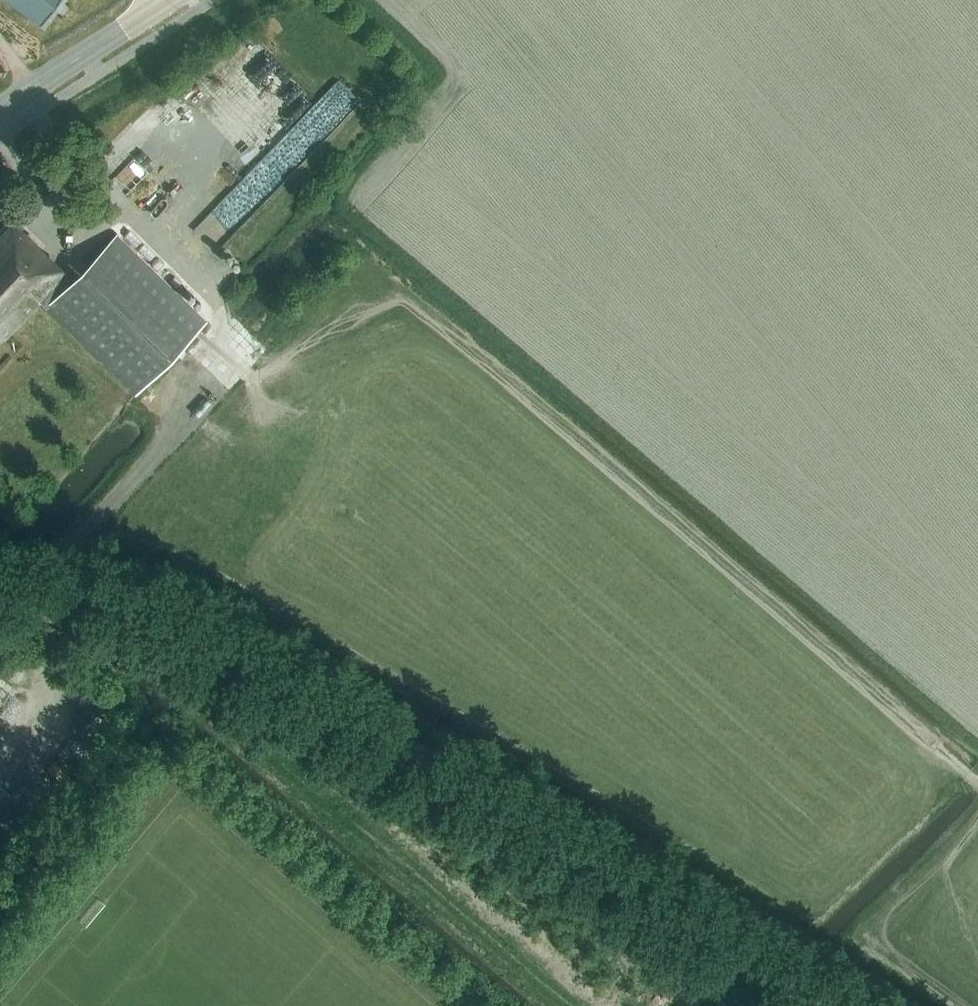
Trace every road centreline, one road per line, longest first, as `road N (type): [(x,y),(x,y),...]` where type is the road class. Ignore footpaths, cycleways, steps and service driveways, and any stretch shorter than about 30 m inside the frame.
road 1 (tertiary): [(854,1005),(148,605),(0,581)]
road 2 (secondary): [(0,110),(171,0)]

